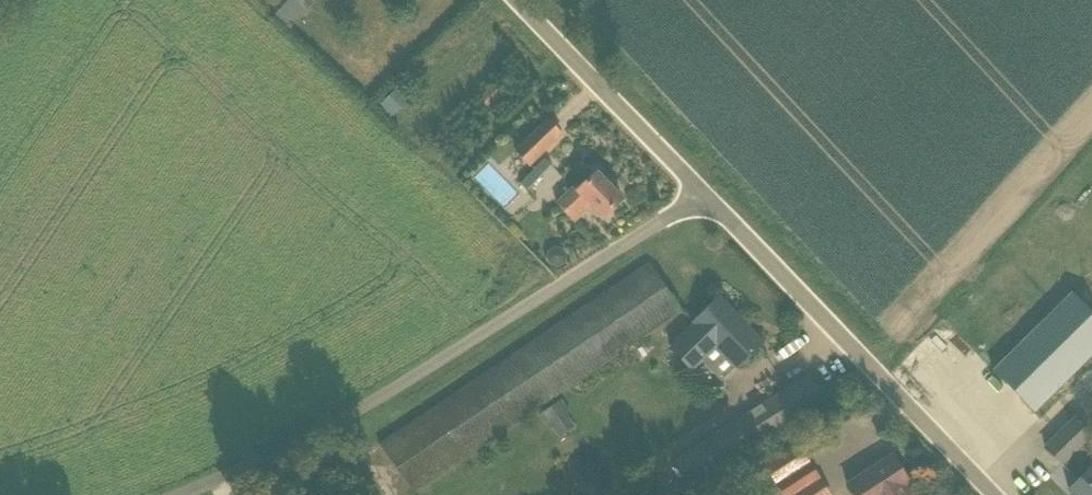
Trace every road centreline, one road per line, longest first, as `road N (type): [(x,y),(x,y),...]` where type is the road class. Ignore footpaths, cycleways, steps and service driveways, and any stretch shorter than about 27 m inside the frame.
road 1 (unclassified): [(183,494),(263,466),(352,416),(706,197)]
road 2 (unclassified): [(984,494),(706,197)]
road 3 (unclassified): [(706,197),(512,0)]

